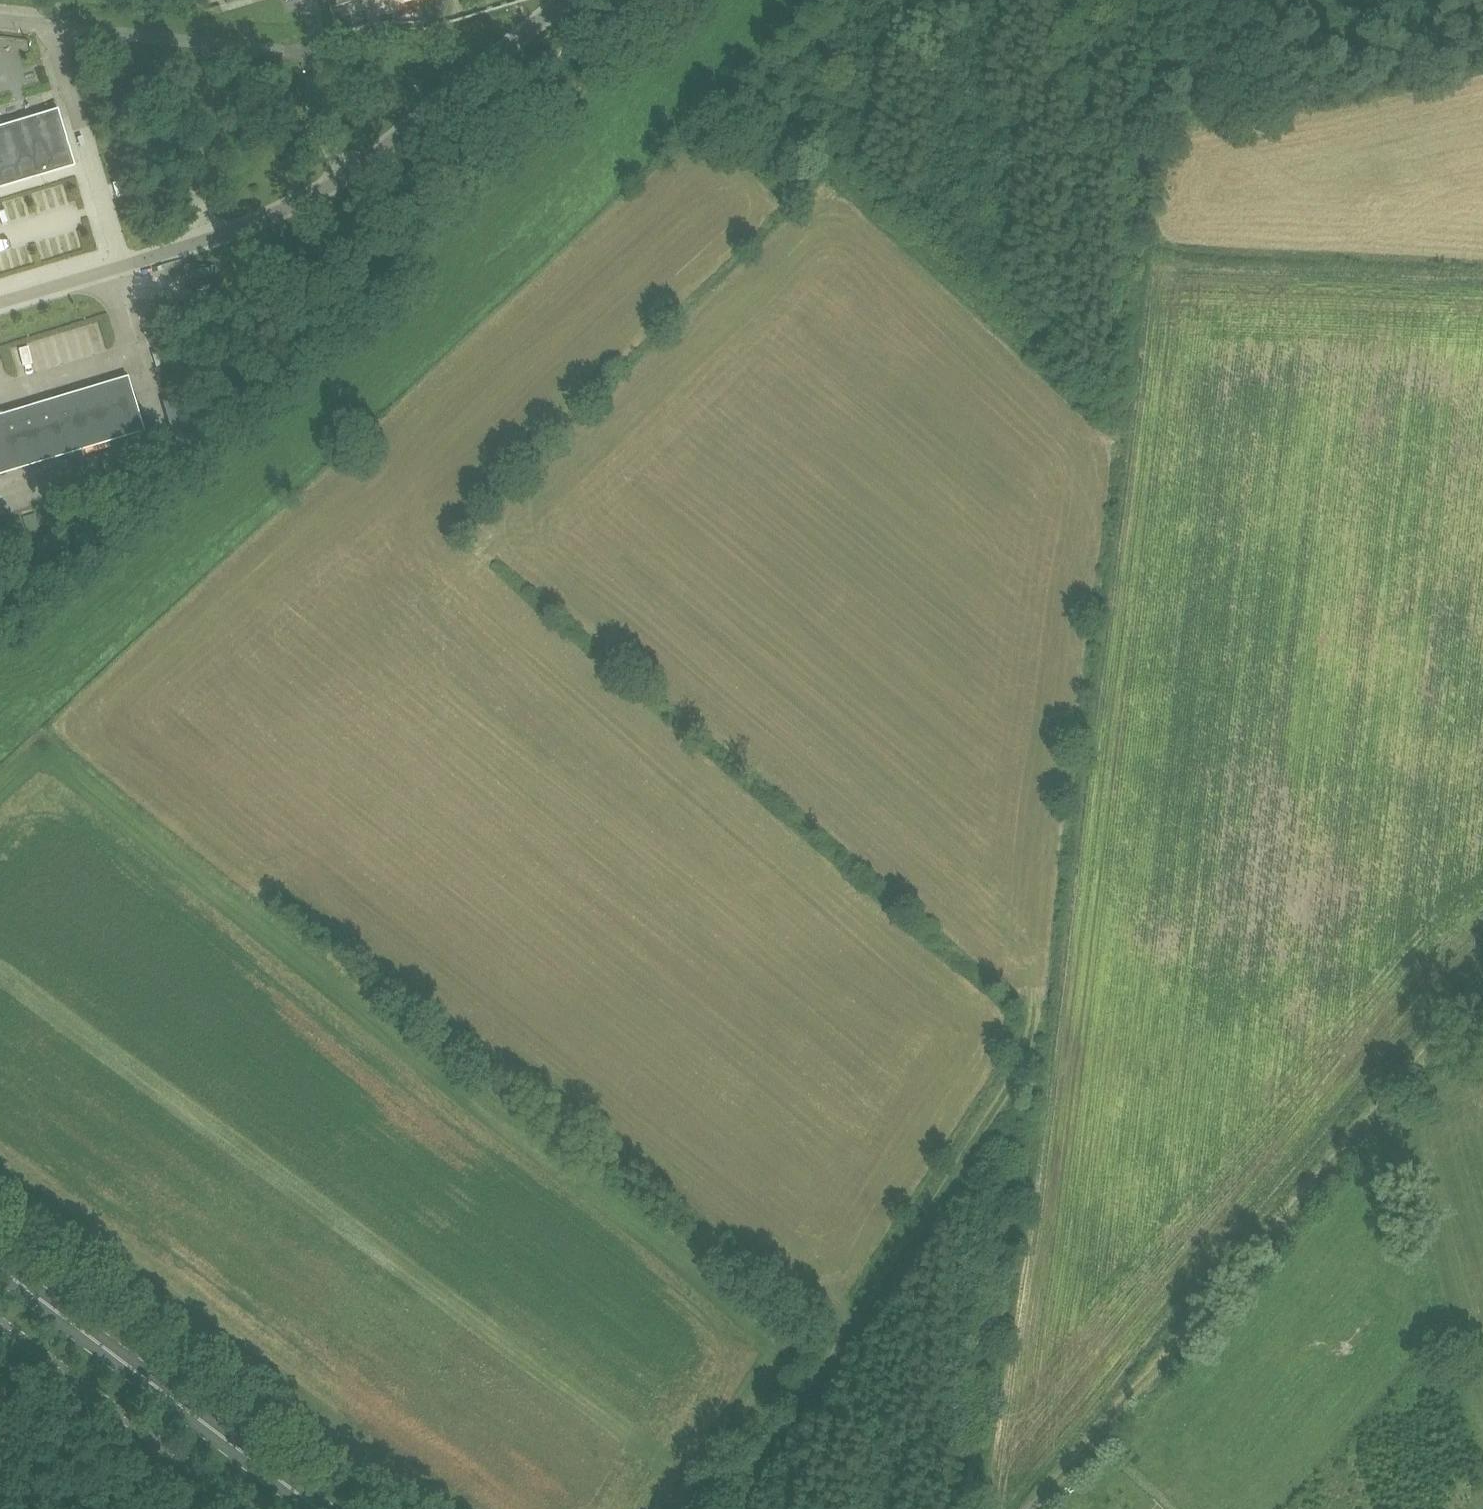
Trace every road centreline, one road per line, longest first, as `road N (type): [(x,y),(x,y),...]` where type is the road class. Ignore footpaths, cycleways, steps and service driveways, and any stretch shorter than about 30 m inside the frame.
road 1 (secondary): [(308,1508),(0,1275)]

